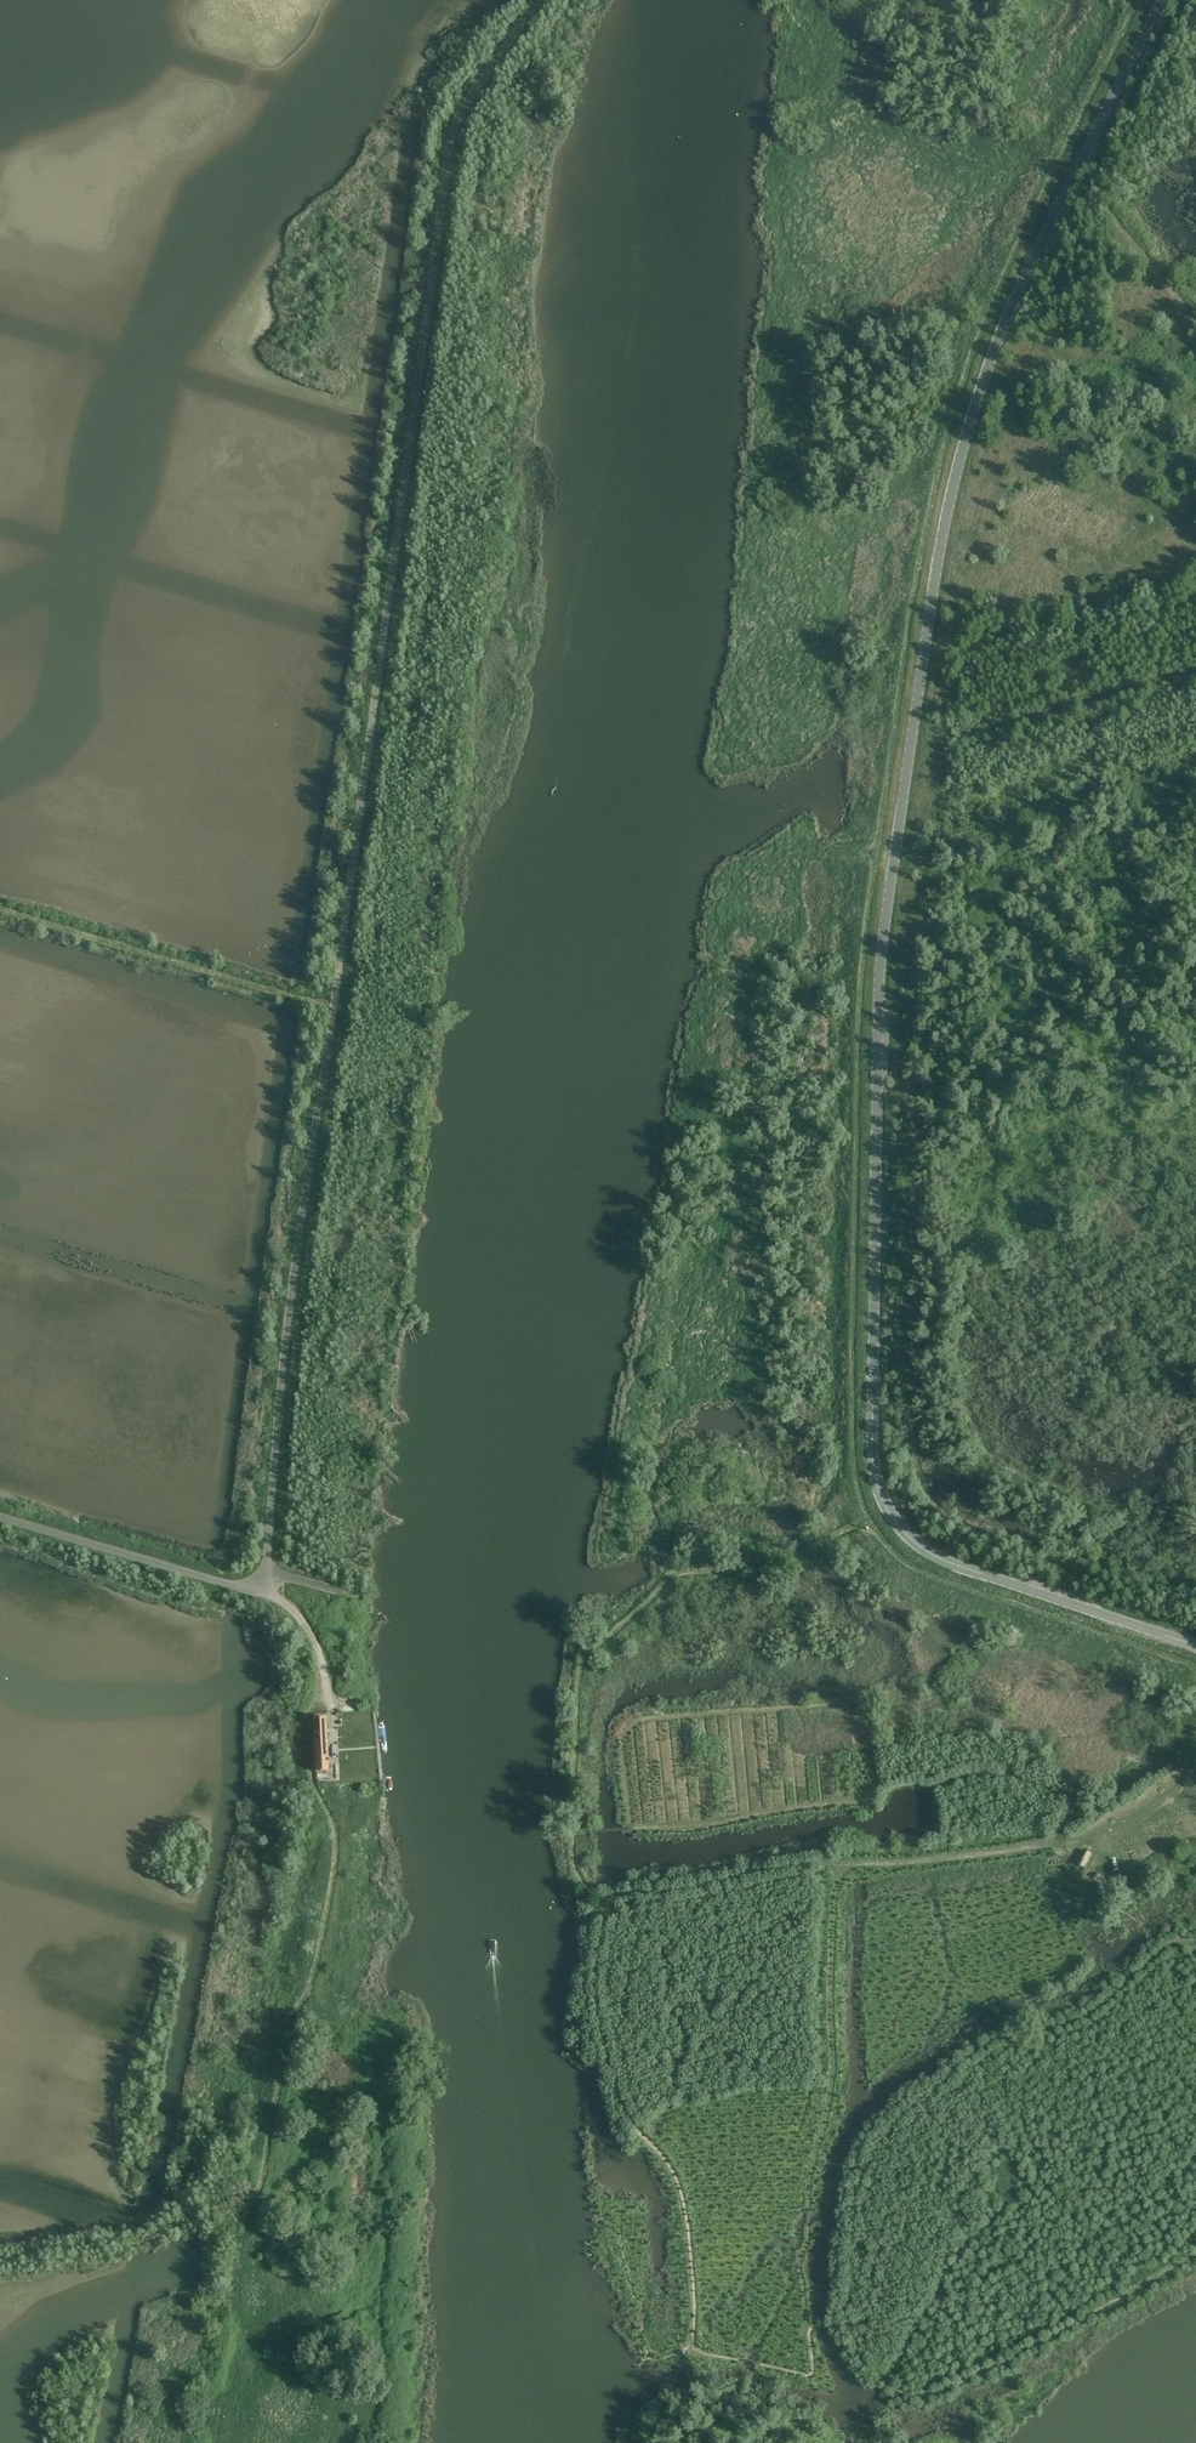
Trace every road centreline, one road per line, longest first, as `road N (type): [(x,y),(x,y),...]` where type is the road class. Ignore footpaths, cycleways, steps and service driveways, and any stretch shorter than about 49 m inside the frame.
road 1 (tertiary): [(1195,1648),(936,1558),(894,1522),(872,1443),(879,977),(934,581),(954,483),(1009,314),(1160,0)]
road 2 (track): [(261,2197),(291,2029),(309,1990),(334,1866)]
road 3 (track): [(212,2442),(261,2197)]

